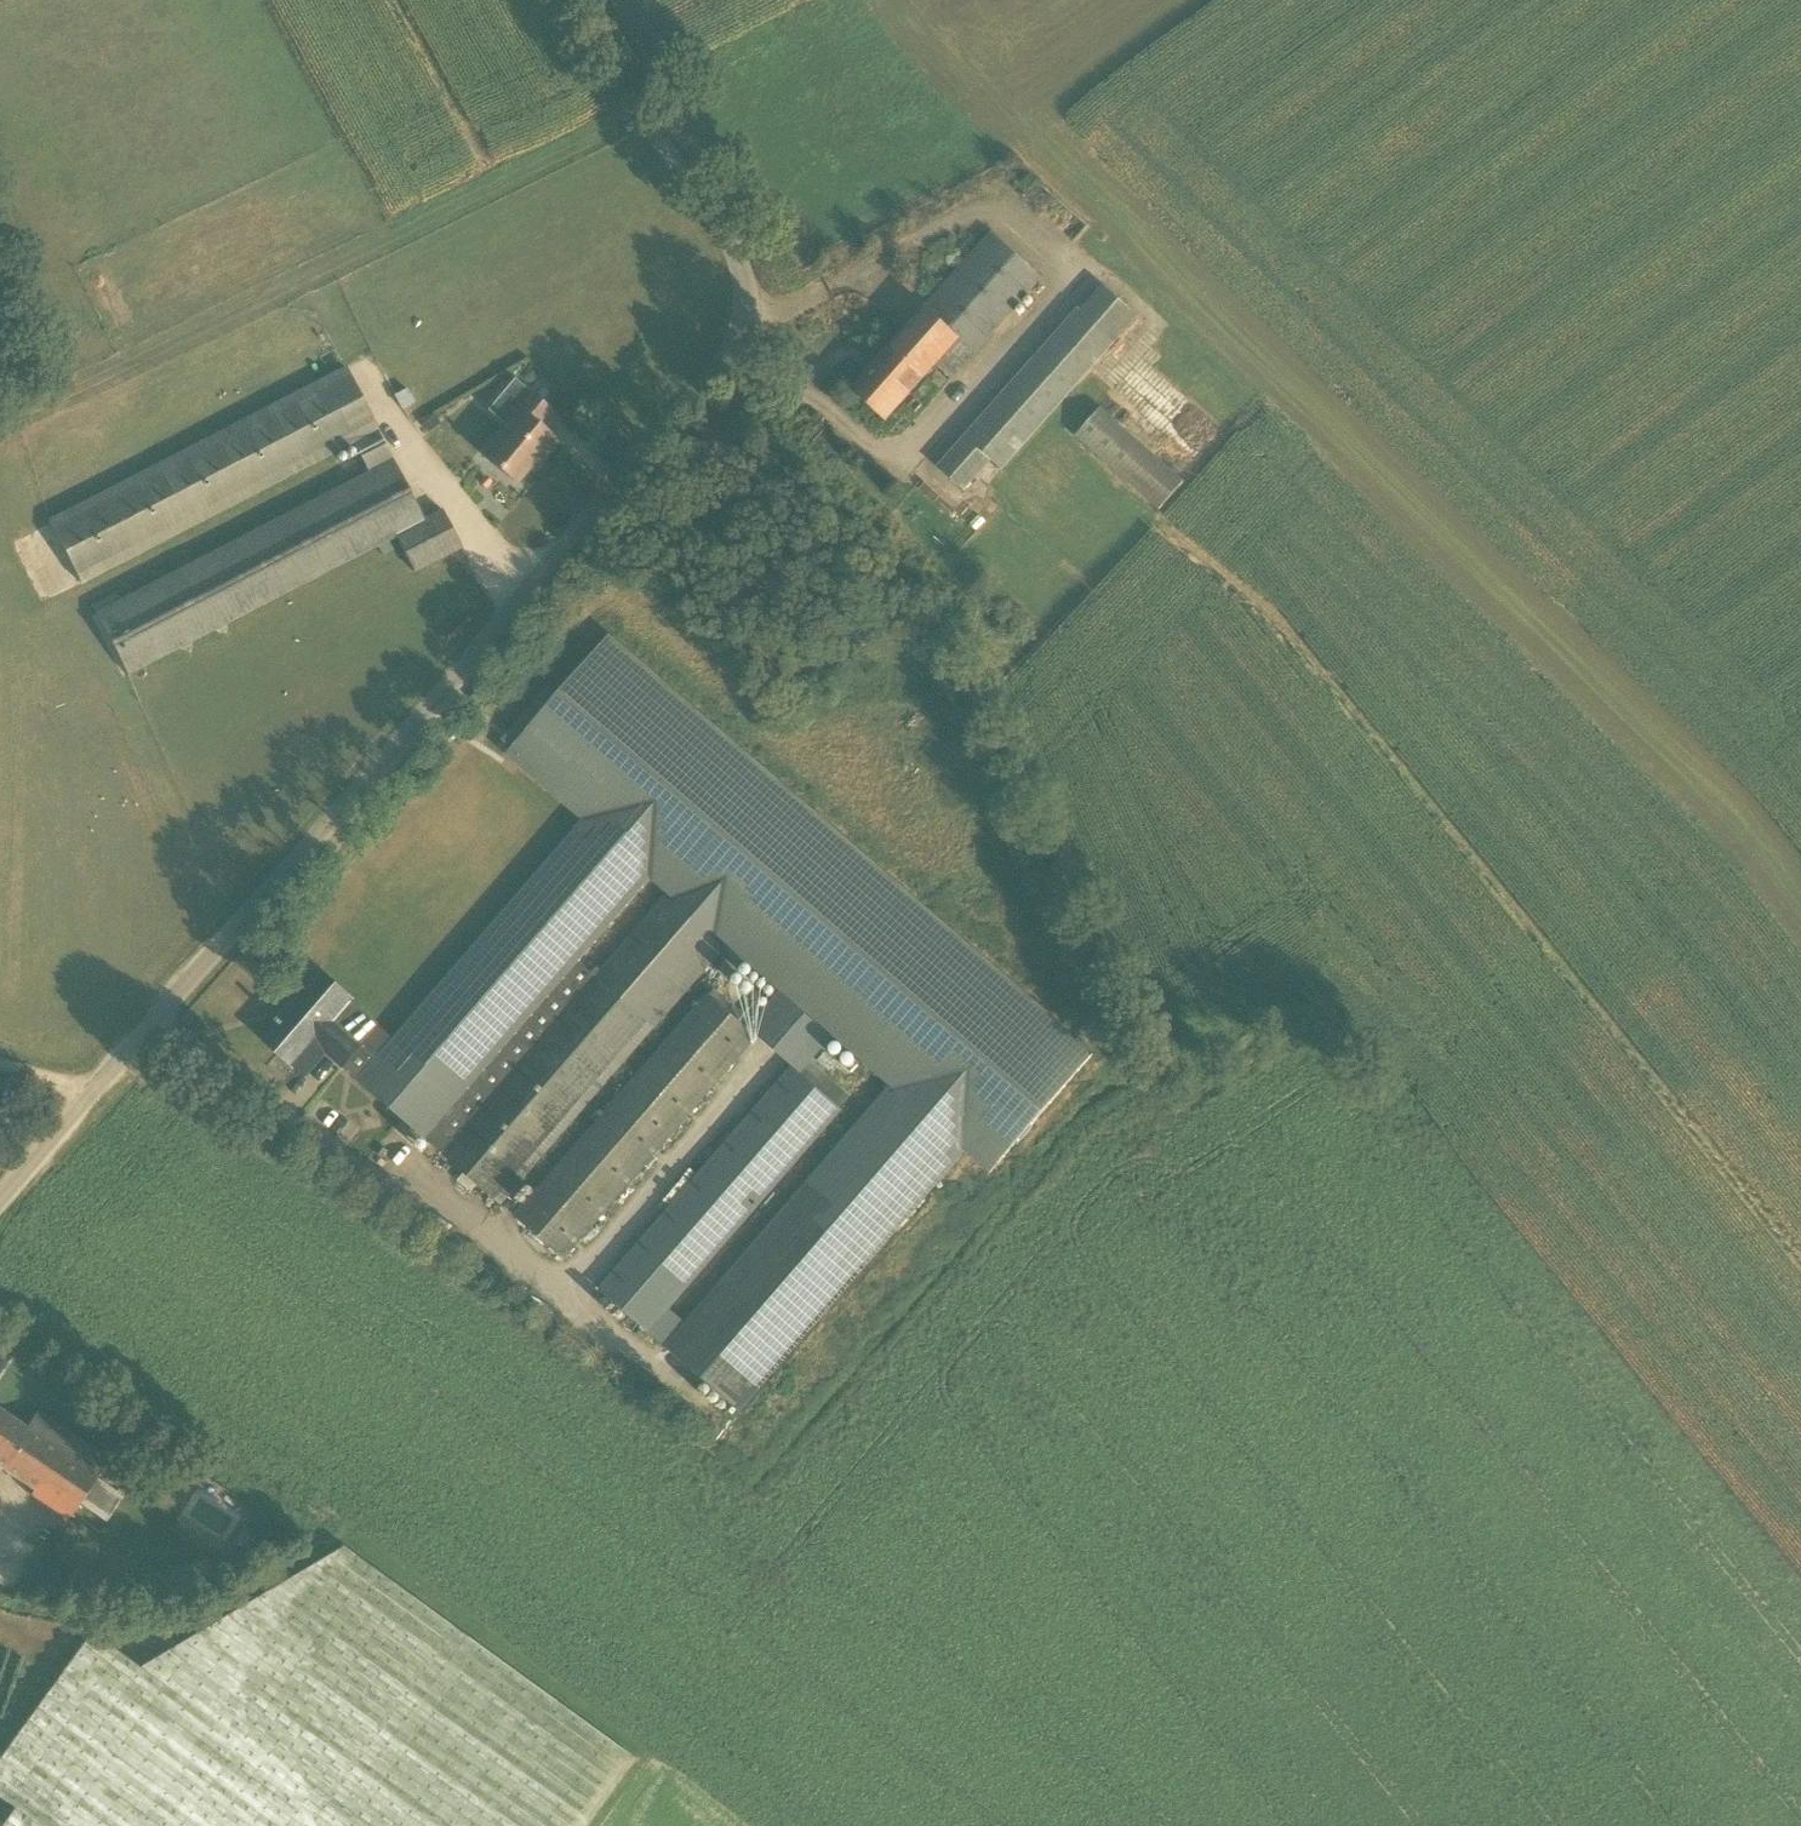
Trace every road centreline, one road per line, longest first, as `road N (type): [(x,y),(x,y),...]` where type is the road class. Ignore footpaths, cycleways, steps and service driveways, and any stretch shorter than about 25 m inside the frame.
road 1 (unclassified): [(0,1207),(569,545),(772,333),(576,0)]
road 2 (track): [(0,428),(647,120)]

